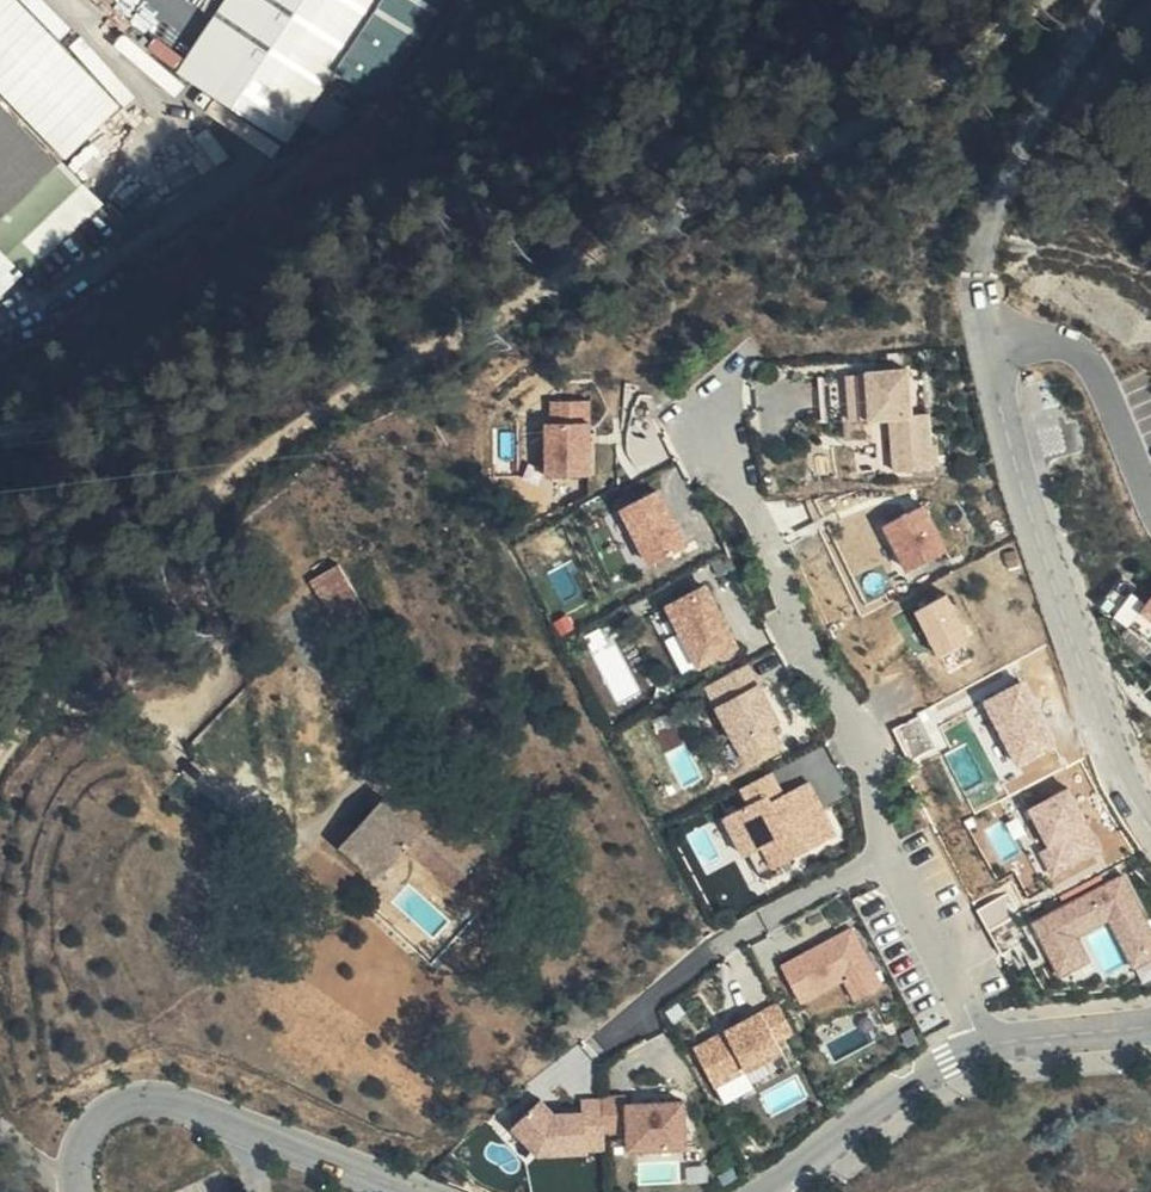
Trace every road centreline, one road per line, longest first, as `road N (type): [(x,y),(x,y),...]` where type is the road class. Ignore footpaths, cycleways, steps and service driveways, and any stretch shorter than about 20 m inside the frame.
road 1 (track): [(1039,0),(875,126),(591,255),(229,484),(192,527),(181,580),(221,652),(217,695),(172,734)]
road 2 (residential): [(1150,822),(1128,790),(1093,702),(1057,591),(992,385),(999,347),(1060,340),(1091,359),(1150,496)]
road 3 (residential): [(706,419),(897,850)]
road 4 (residential): [(81,1181),(85,1135),(110,1112),(149,1101),(187,1104),(400,1191)]
road 5 (track): [(999,347),(984,267),(1063,96),(1133,0)]
road 6 (residential): [(617,1035),(734,932),(897,850)]
road 7 (residential): [(765,1191),(896,1095),(984,1047)]
road 8 (residential): [(897,850),(984,1047)]
road 9 (residential): [(984,1047),(1150,1027)]

